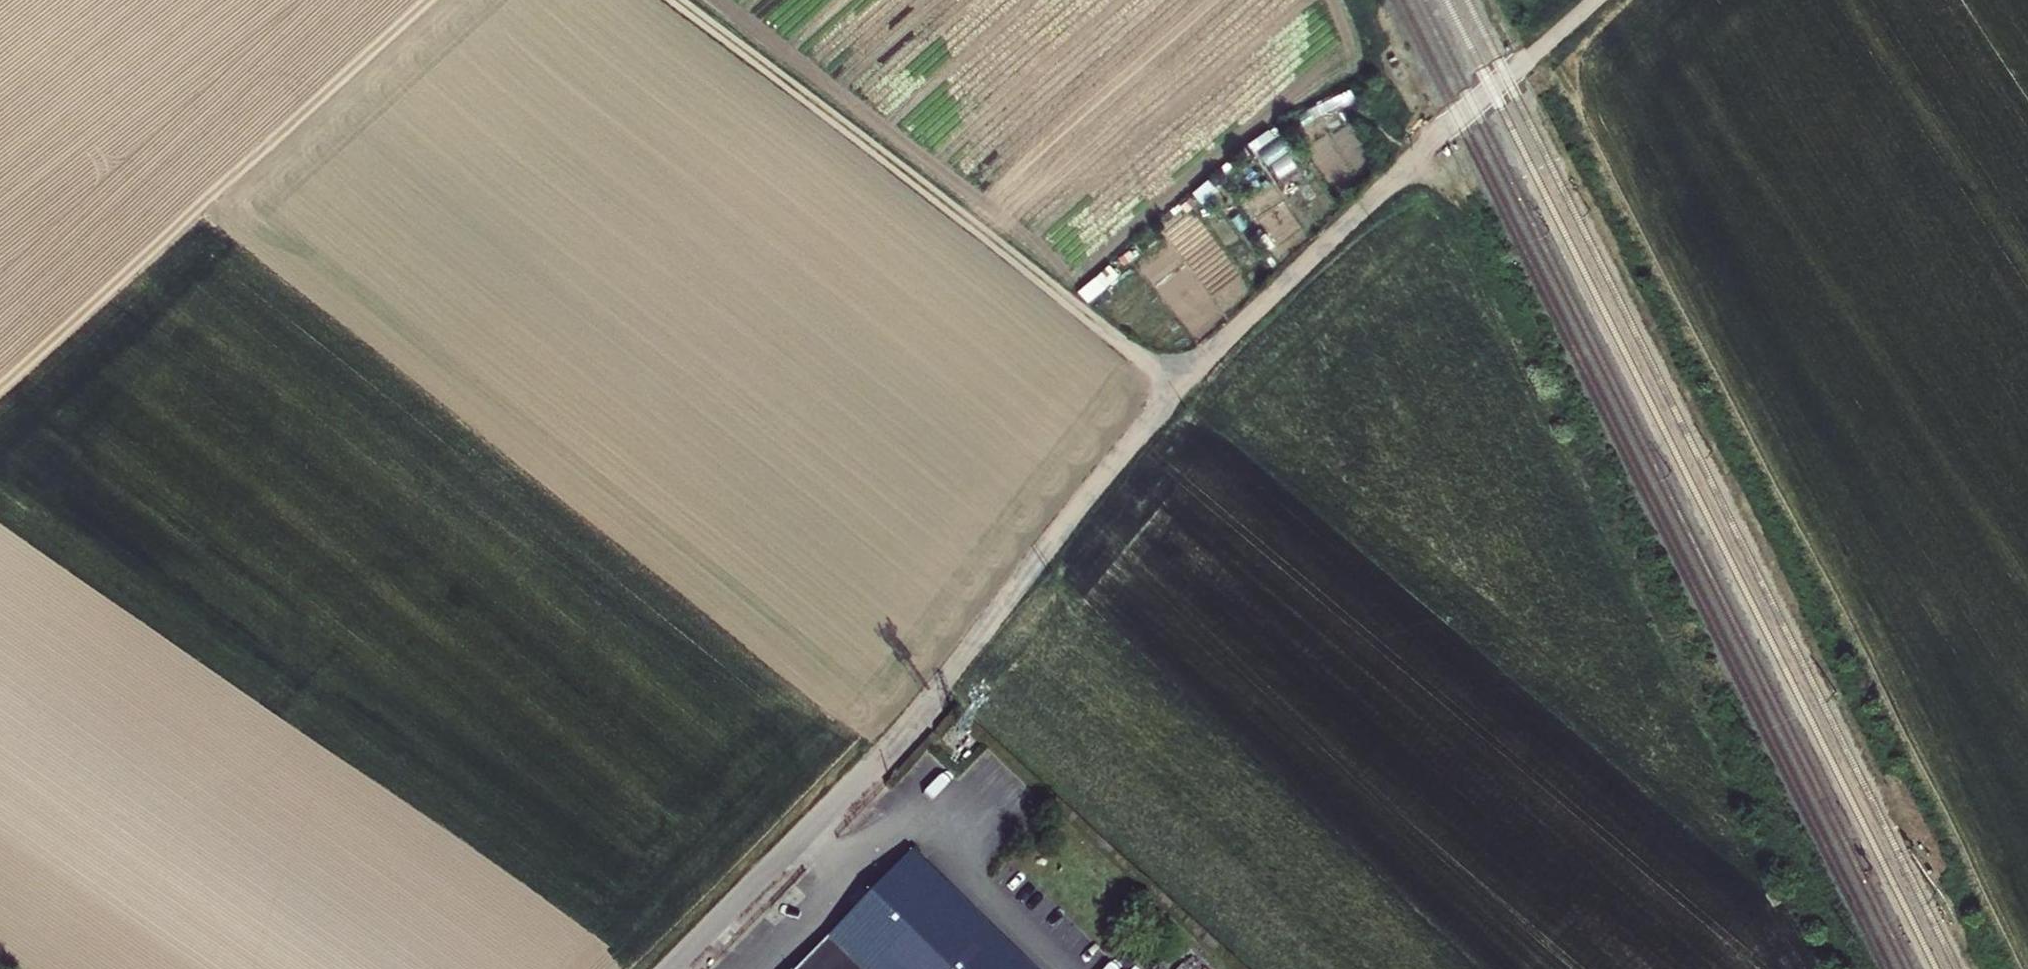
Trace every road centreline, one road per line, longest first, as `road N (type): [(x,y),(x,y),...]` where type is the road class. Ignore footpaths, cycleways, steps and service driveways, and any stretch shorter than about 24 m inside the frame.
road 1 (track): [(868,779),(1185,376),(1592,0)]
road 2 (track): [(690,0),(1185,376)]
road 3 (unclassified): [(684,968),(868,779)]

